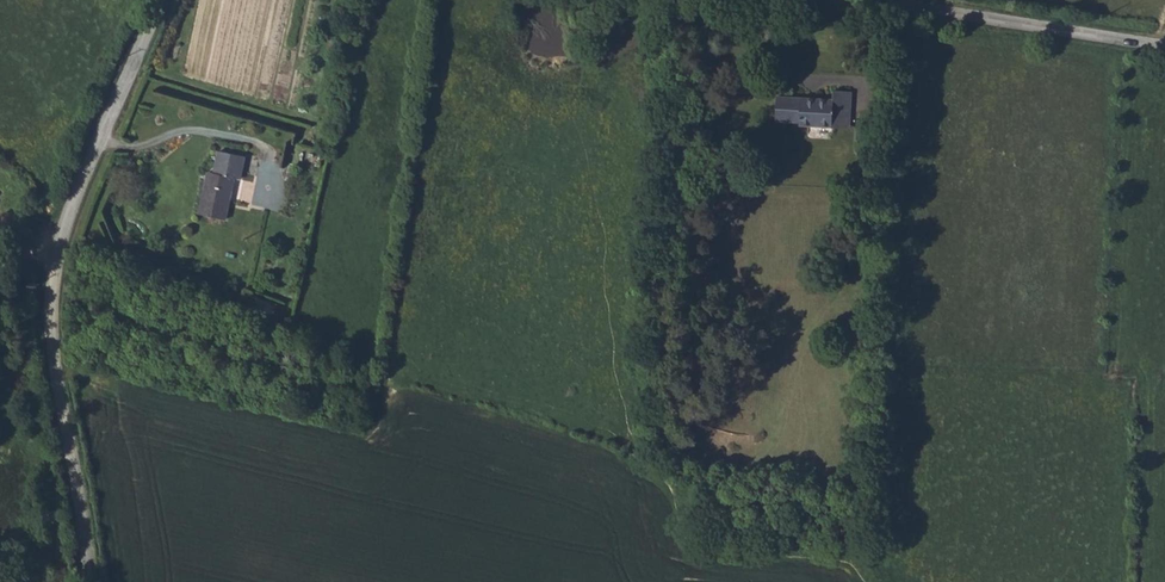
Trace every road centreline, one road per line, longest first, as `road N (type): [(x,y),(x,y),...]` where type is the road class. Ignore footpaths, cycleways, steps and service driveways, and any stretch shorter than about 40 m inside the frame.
road 1 (unclassified): [(160,0),(64,231),(52,299),(53,368),(91,581)]
road 2 (unclassified): [(884,0),(1164,45)]

